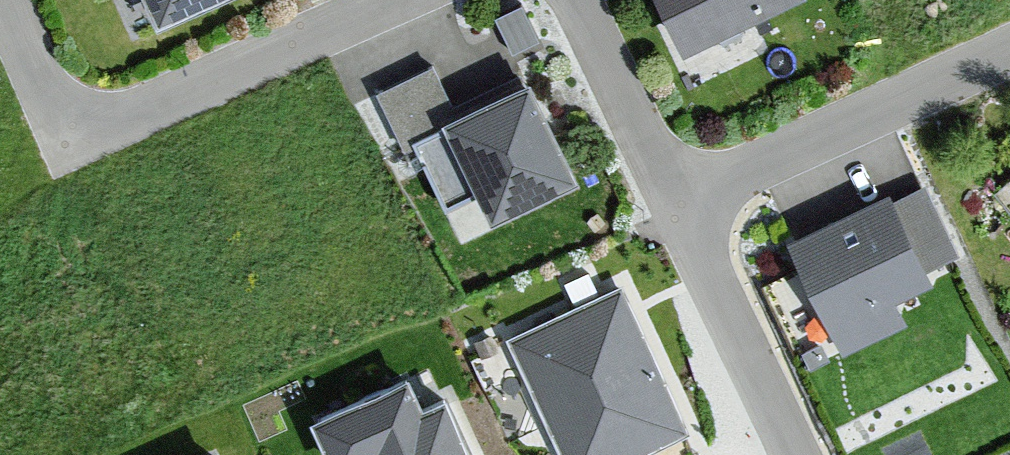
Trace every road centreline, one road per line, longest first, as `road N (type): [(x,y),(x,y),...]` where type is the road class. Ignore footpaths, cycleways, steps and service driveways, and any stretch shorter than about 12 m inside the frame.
road 1 (residential): [(401,0),(112,120),(83,119),(57,104),(5,0)]
road 2 (residential): [(682,204),(1009,58)]
road 3 (residential): [(794,454),(682,204)]
road 4 (residential): [(682,204),(576,0)]

